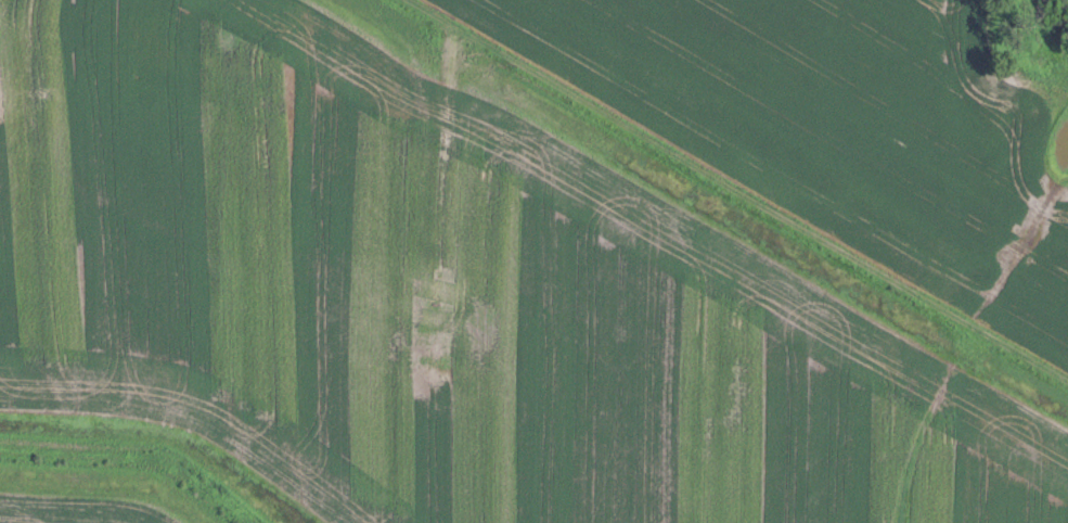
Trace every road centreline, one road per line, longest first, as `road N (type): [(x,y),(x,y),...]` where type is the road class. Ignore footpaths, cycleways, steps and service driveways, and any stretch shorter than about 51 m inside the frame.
road 1 (track): [(406,0),(1067,384)]

